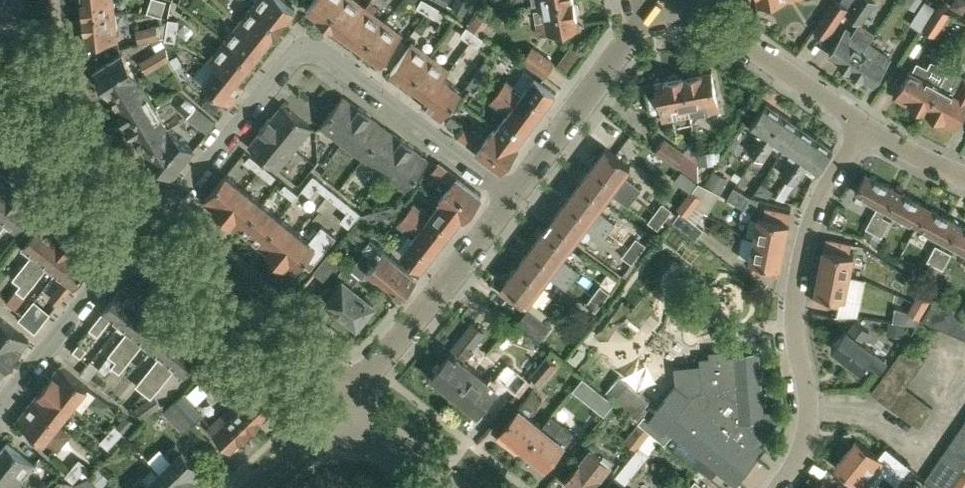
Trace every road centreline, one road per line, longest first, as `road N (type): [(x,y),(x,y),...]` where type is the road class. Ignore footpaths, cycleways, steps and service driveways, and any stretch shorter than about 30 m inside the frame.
road 1 (residential): [(143,232),(307,45),(512,199)]
road 2 (residential): [(779,487),(801,451),(810,410),(794,315),(806,234),(865,125)]
road 3 (residential): [(349,399),(143,232)]
road 4 (residential): [(349,399),(512,199)]
road 5 (residential): [(512,199),(654,0)]
road 6 (residential): [(0,405),(143,232)]
road 7 (residential): [(865,125),(681,0)]
road 8 (residential): [(143,232),(96,189),(41,87)]
road 9 (unclassified): [(458,487),(349,399)]
road 10 (unclassified): [(252,487),(349,399)]

